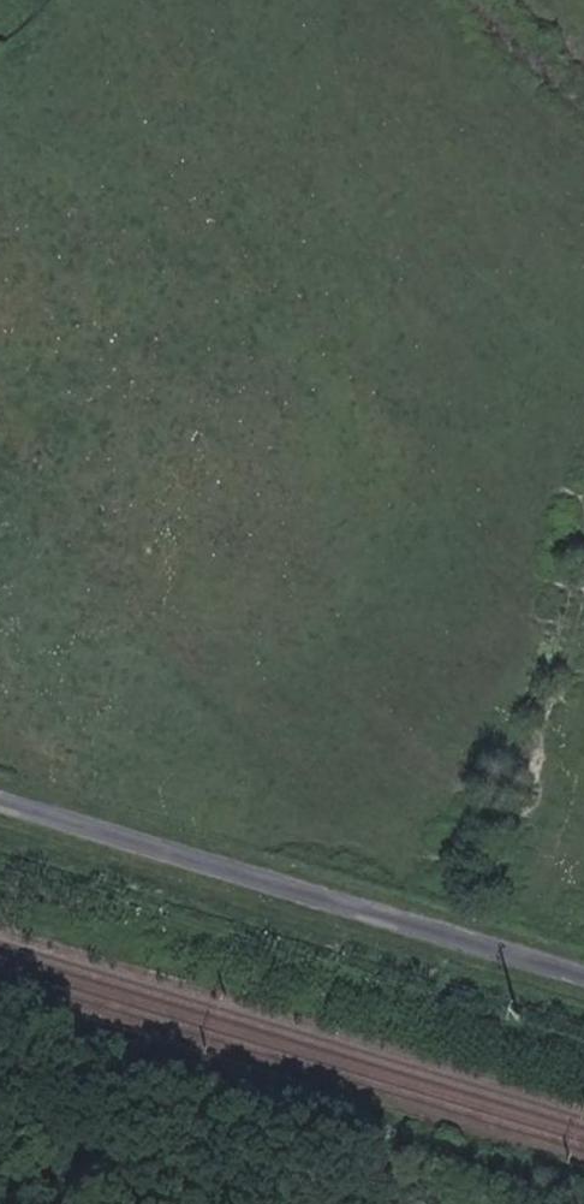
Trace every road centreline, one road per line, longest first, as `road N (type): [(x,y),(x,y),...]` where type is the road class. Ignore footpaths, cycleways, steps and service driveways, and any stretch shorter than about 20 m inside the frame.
road 1 (residential): [(583,988),(0,817)]

